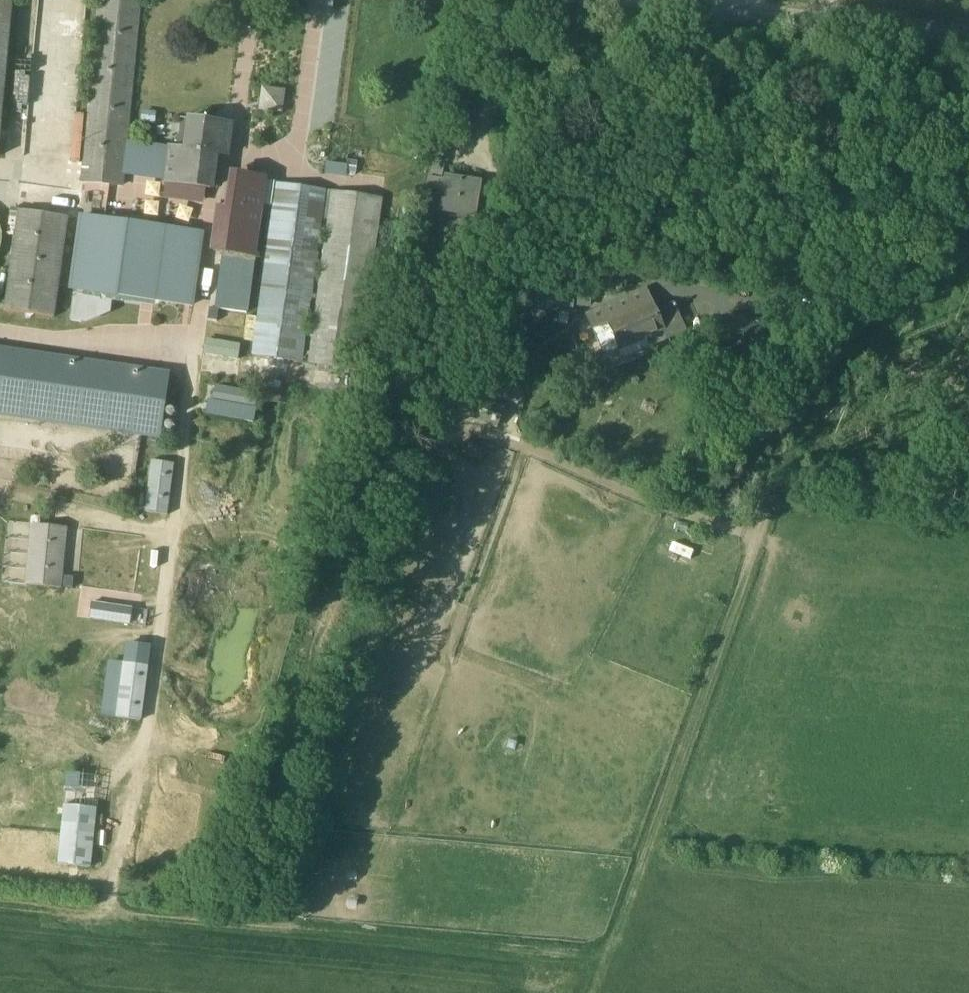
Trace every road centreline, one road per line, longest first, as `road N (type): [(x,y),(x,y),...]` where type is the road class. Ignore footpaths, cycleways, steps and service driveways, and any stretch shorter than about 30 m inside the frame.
road 1 (track): [(0,904),(606,958)]
road 2 (track): [(752,541),(416,405),(327,381),(191,365)]
road 3 (track): [(101,913),(159,648),(192,359)]
road 4 (track): [(593,992),(770,493)]
road 5 (unclassified): [(968,33),(588,0)]
road 6 (track): [(25,625),(159,648)]

